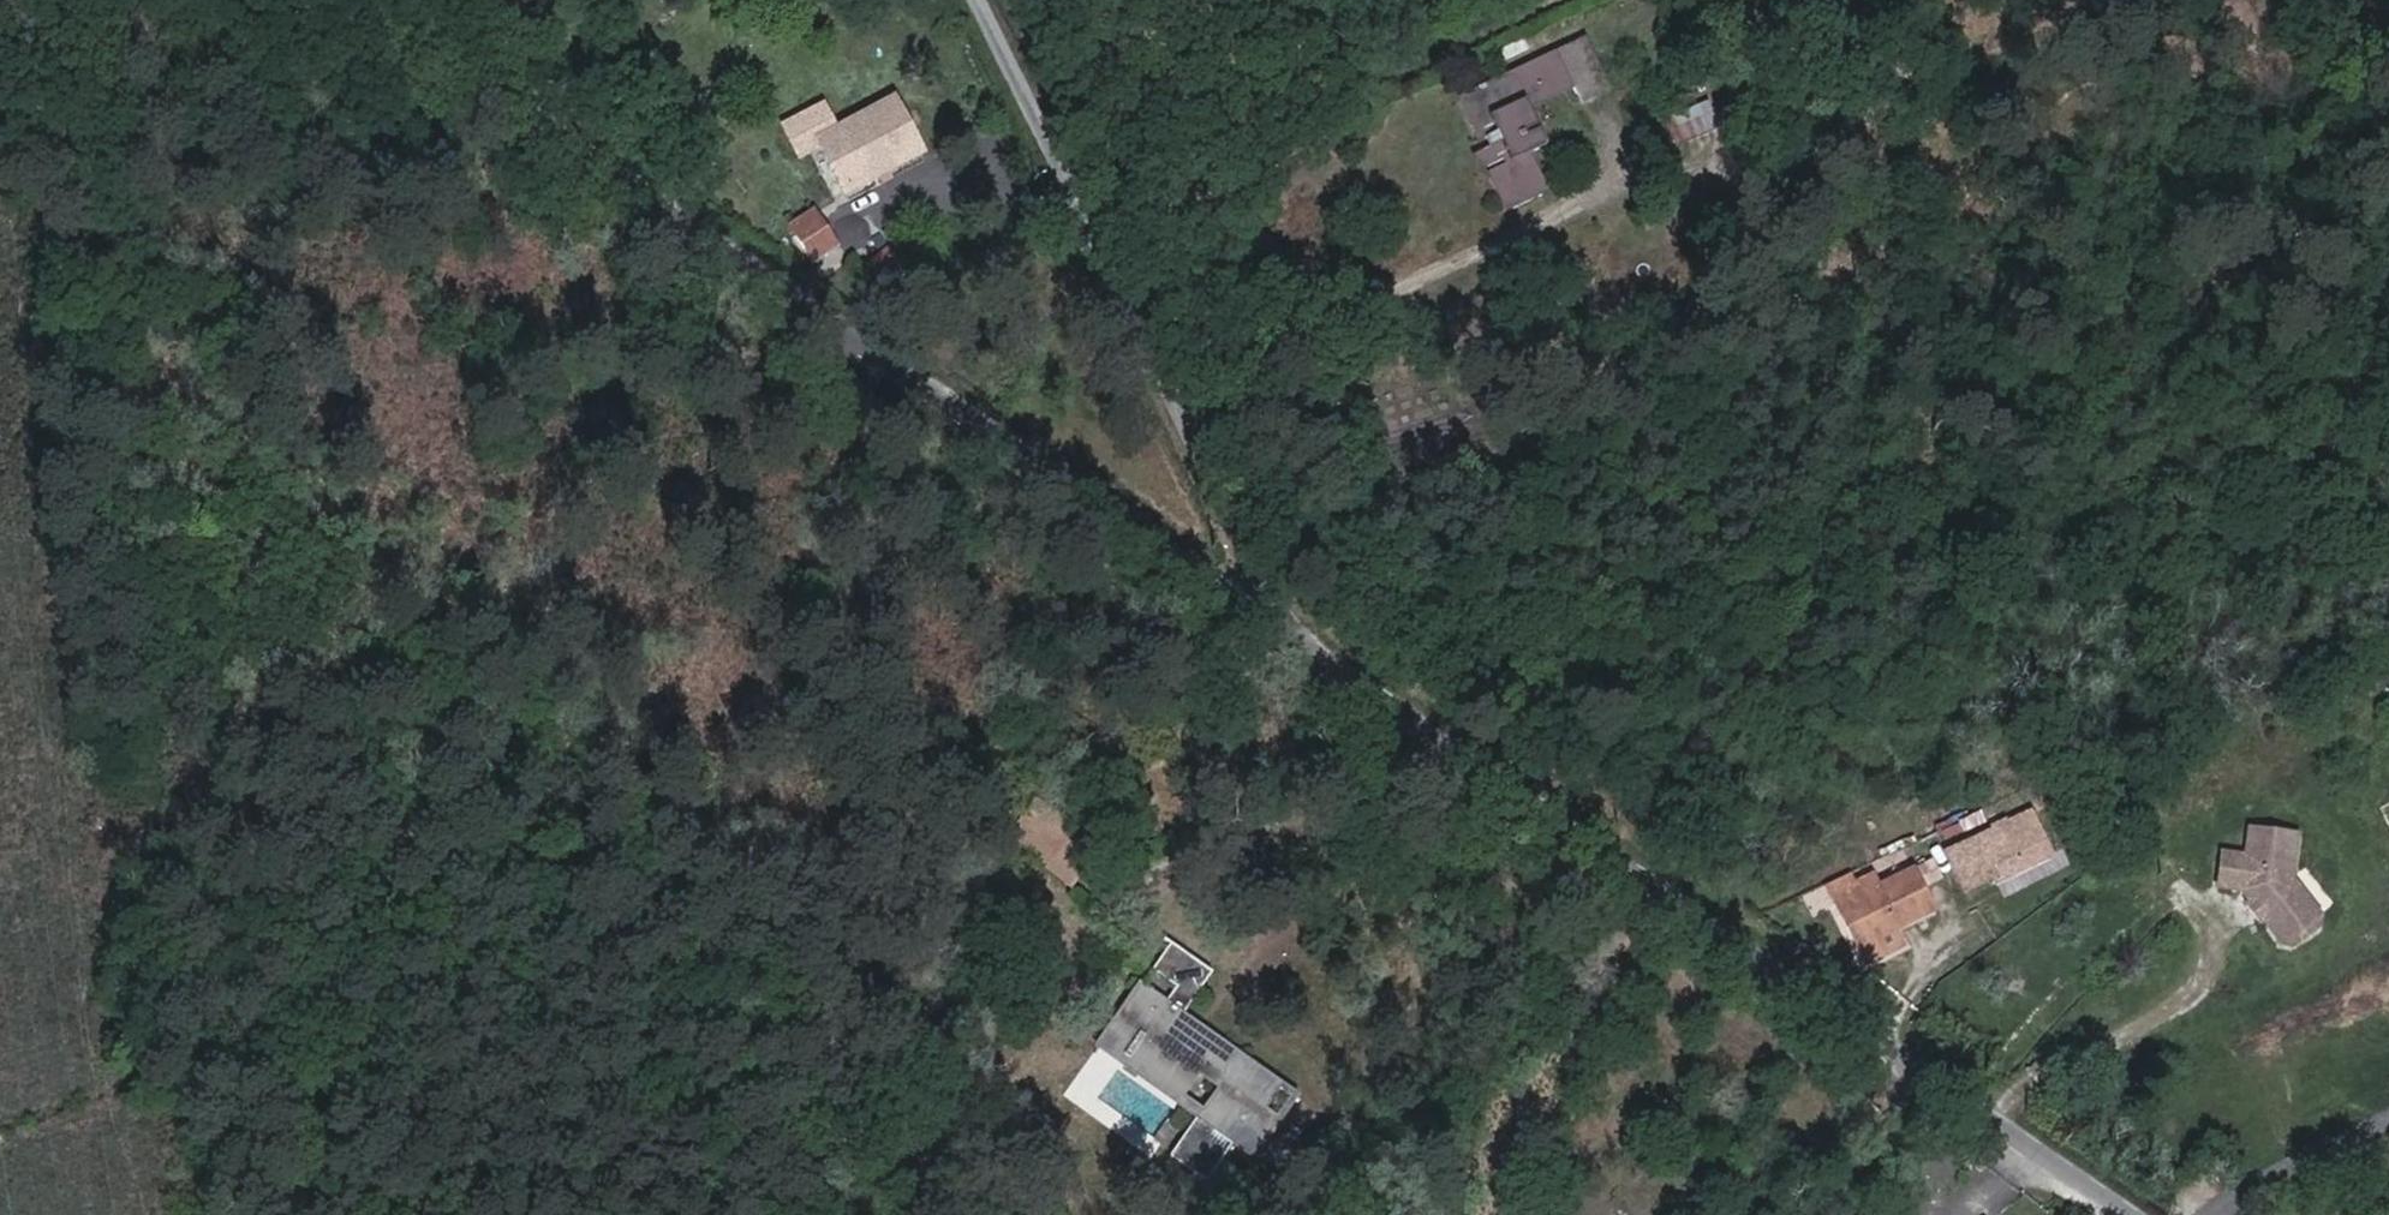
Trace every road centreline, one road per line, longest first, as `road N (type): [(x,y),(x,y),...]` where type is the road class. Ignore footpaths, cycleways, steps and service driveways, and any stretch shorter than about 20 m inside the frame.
road 1 (residential): [(2134,1214),(1259,592)]
road 2 (residential): [(1259,592),(371,0)]
road 3 (residential): [(979,0),(1259,592)]

